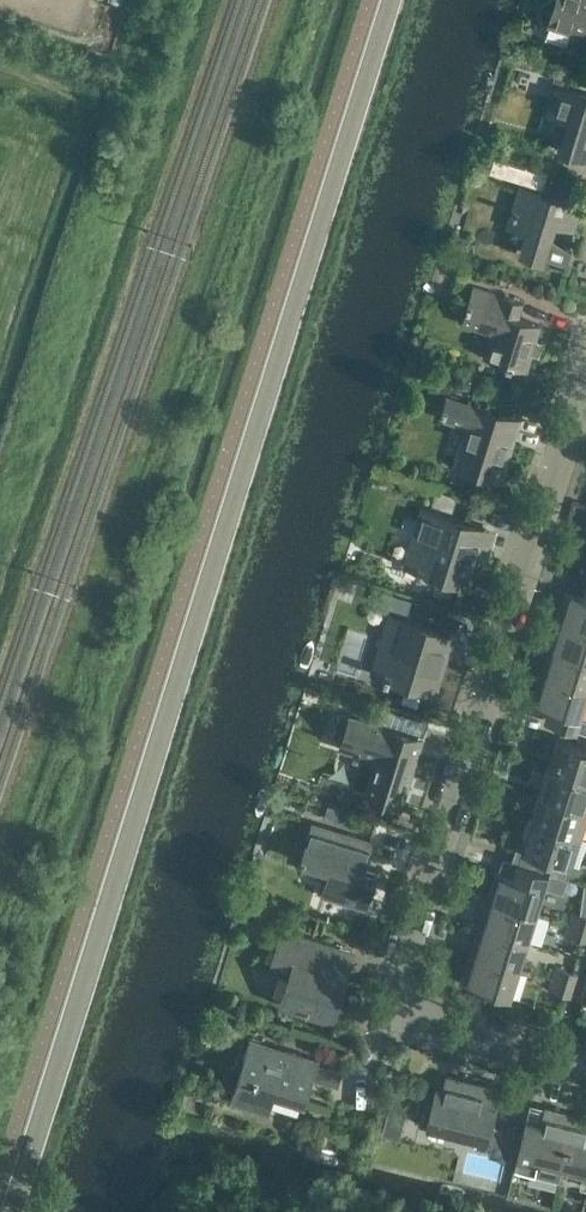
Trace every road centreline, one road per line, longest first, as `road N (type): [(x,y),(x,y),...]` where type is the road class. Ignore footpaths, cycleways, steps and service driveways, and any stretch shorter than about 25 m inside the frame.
road 1 (tertiary): [(13,1211),(393,0)]
road 2 (residential): [(585,1066),(414,1022),(398,1000),(404,951),(571,404)]

